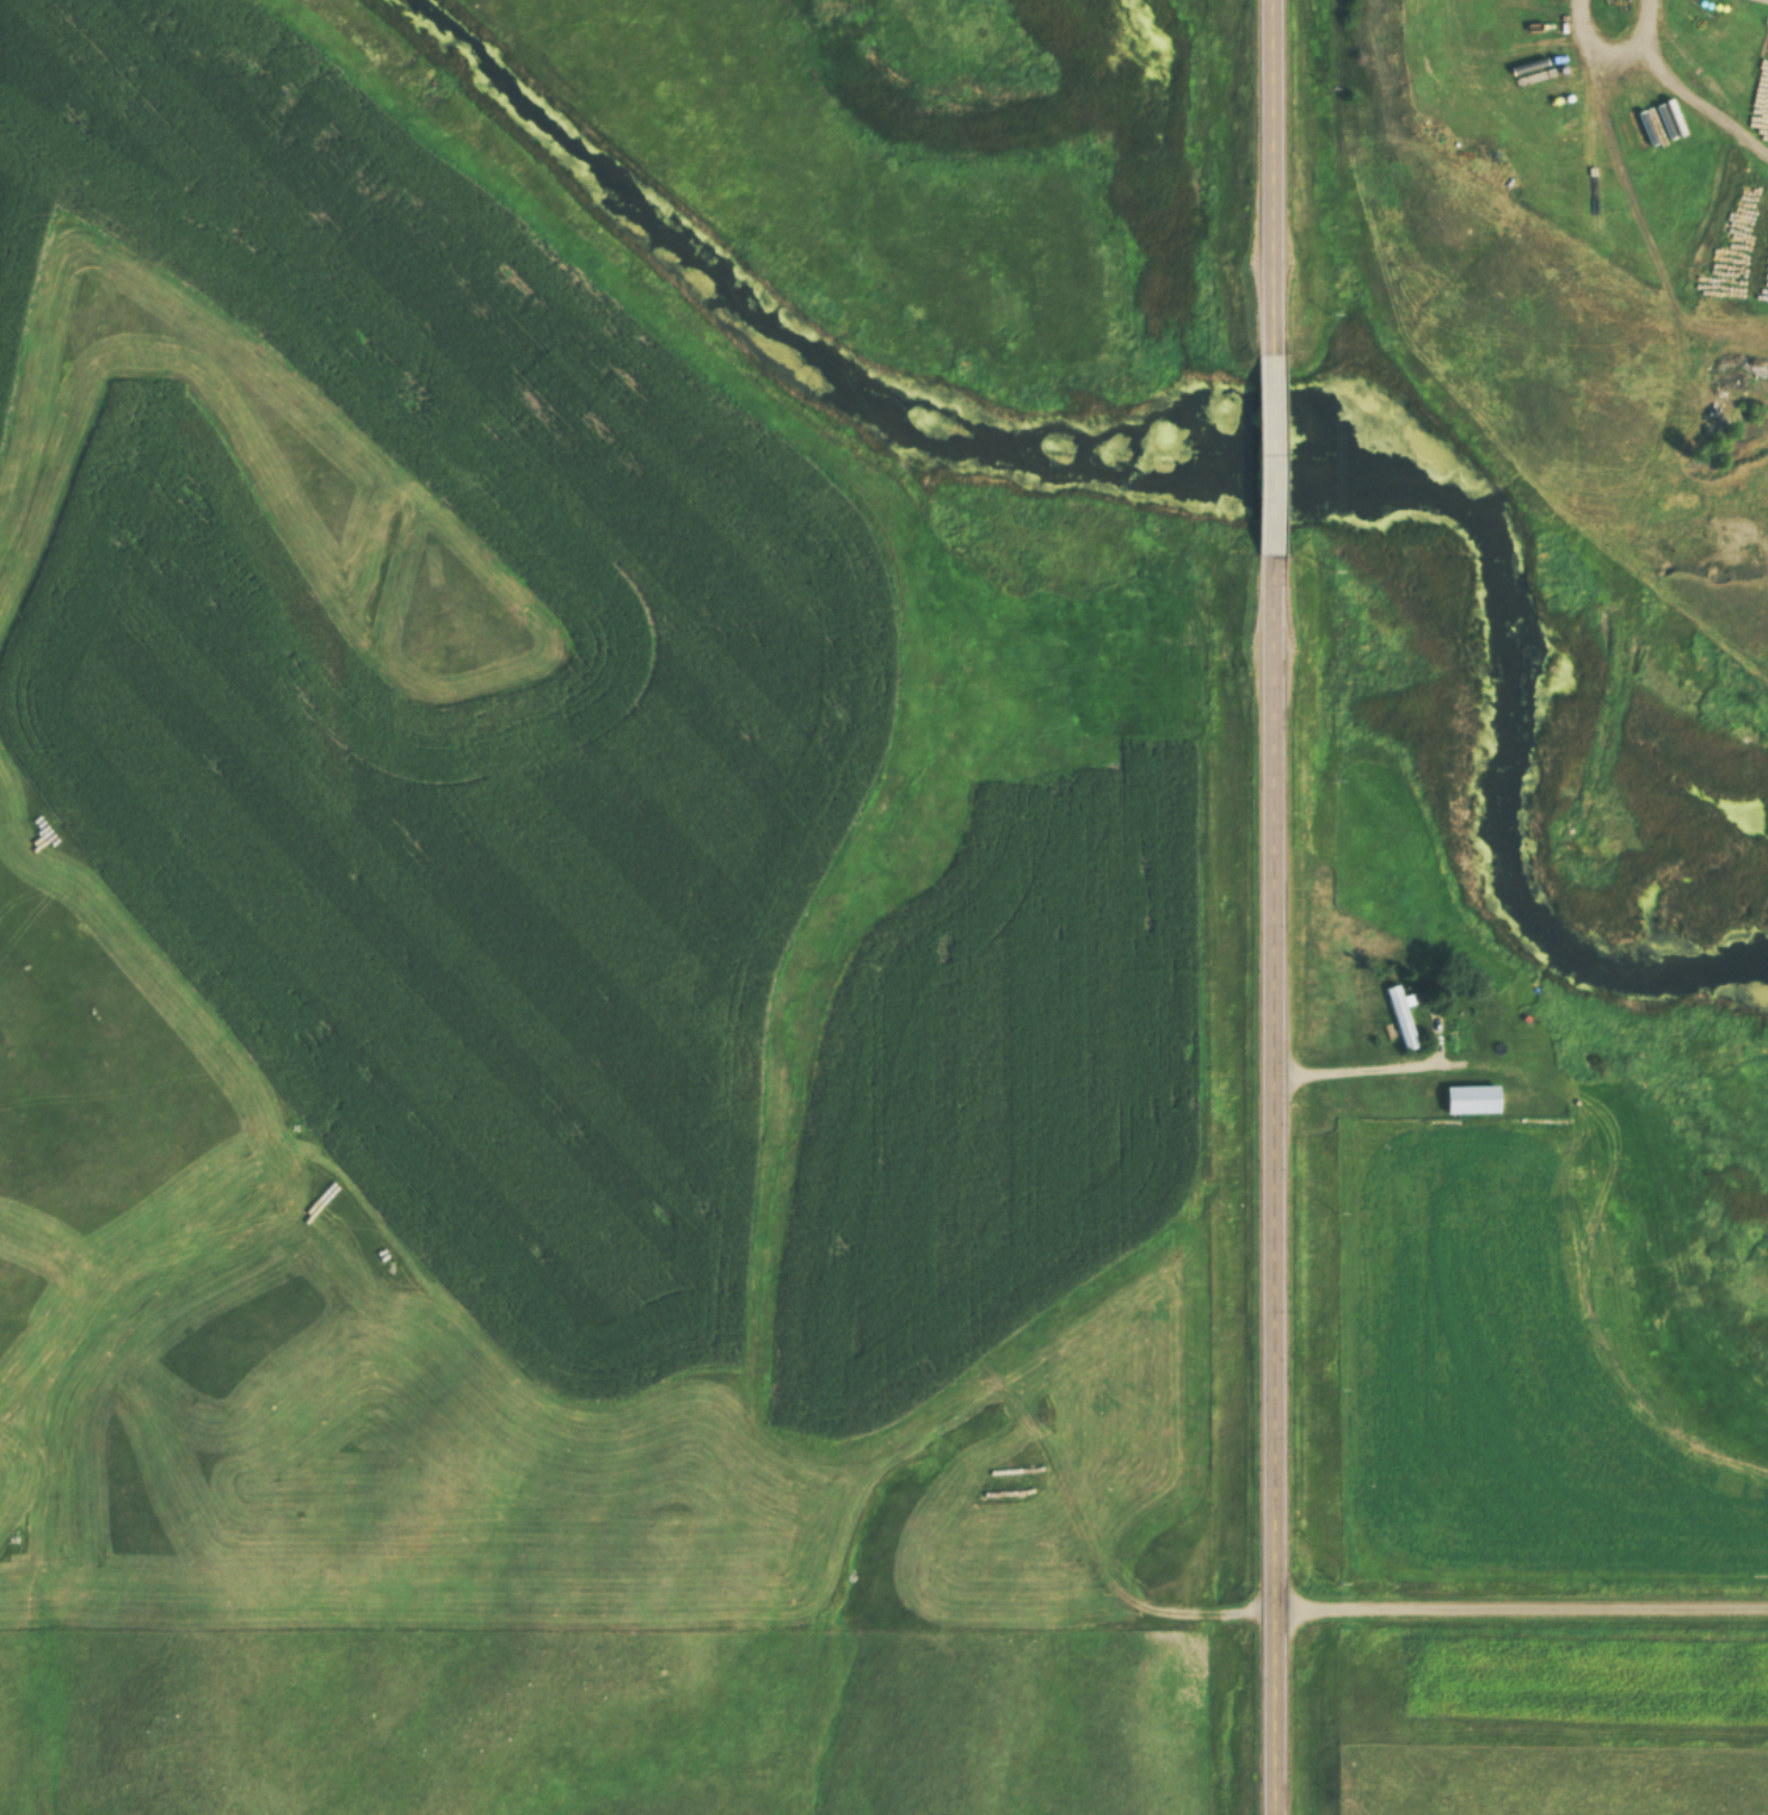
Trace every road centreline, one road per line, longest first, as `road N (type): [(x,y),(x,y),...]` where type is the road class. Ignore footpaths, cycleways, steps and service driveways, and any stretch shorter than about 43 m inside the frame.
road 1 (primary): [(1272,1814),(1270,556)]
road 2 (residential): [(1273,1589),(1767,1594)]
road 3 (primary): [(1270,350),(1270,0)]
road 4 (primary): [(1270,556),(1270,350)]

